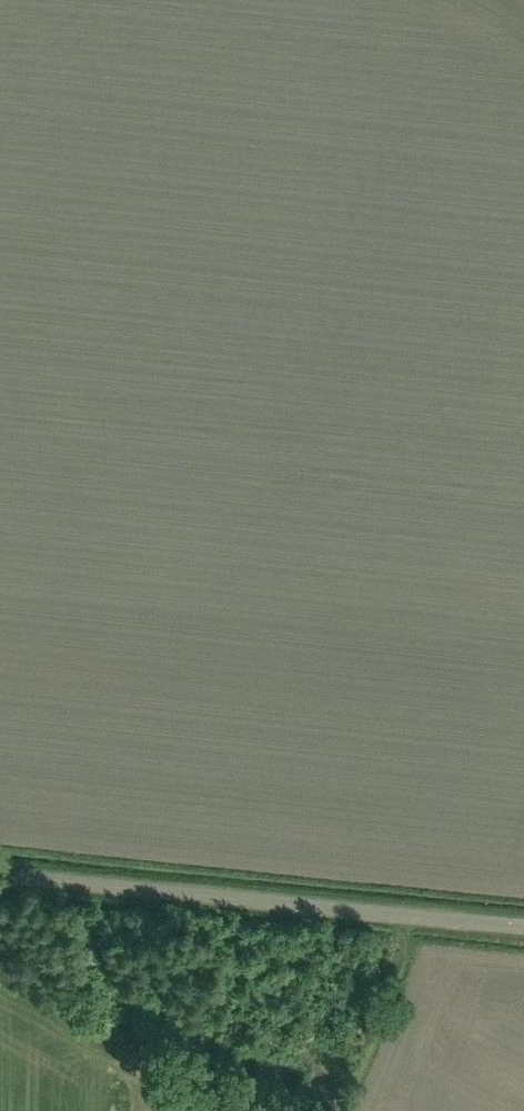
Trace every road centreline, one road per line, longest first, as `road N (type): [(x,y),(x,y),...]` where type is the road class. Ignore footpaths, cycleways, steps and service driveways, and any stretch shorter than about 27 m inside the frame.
road 1 (unclassified): [(523,930),(0,875)]

